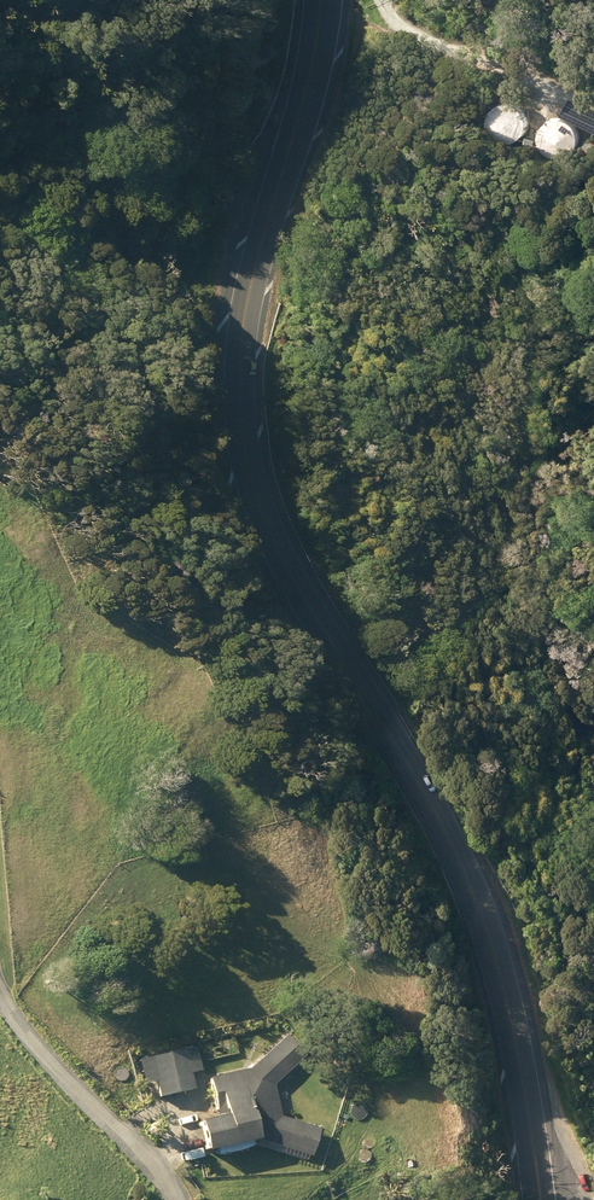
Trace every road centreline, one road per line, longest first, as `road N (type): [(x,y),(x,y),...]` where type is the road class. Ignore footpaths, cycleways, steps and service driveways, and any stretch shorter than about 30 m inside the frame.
road 1 (primary): [(543,1199),(503,986),(463,866),(301,597),(246,469),(242,325),(311,64),(319,0)]
road 2 (track): [(176,1199),(138,1141),(18,1027),(0,988)]
road 3 (track): [(383,0),(434,46),(499,79),(567,94)]

